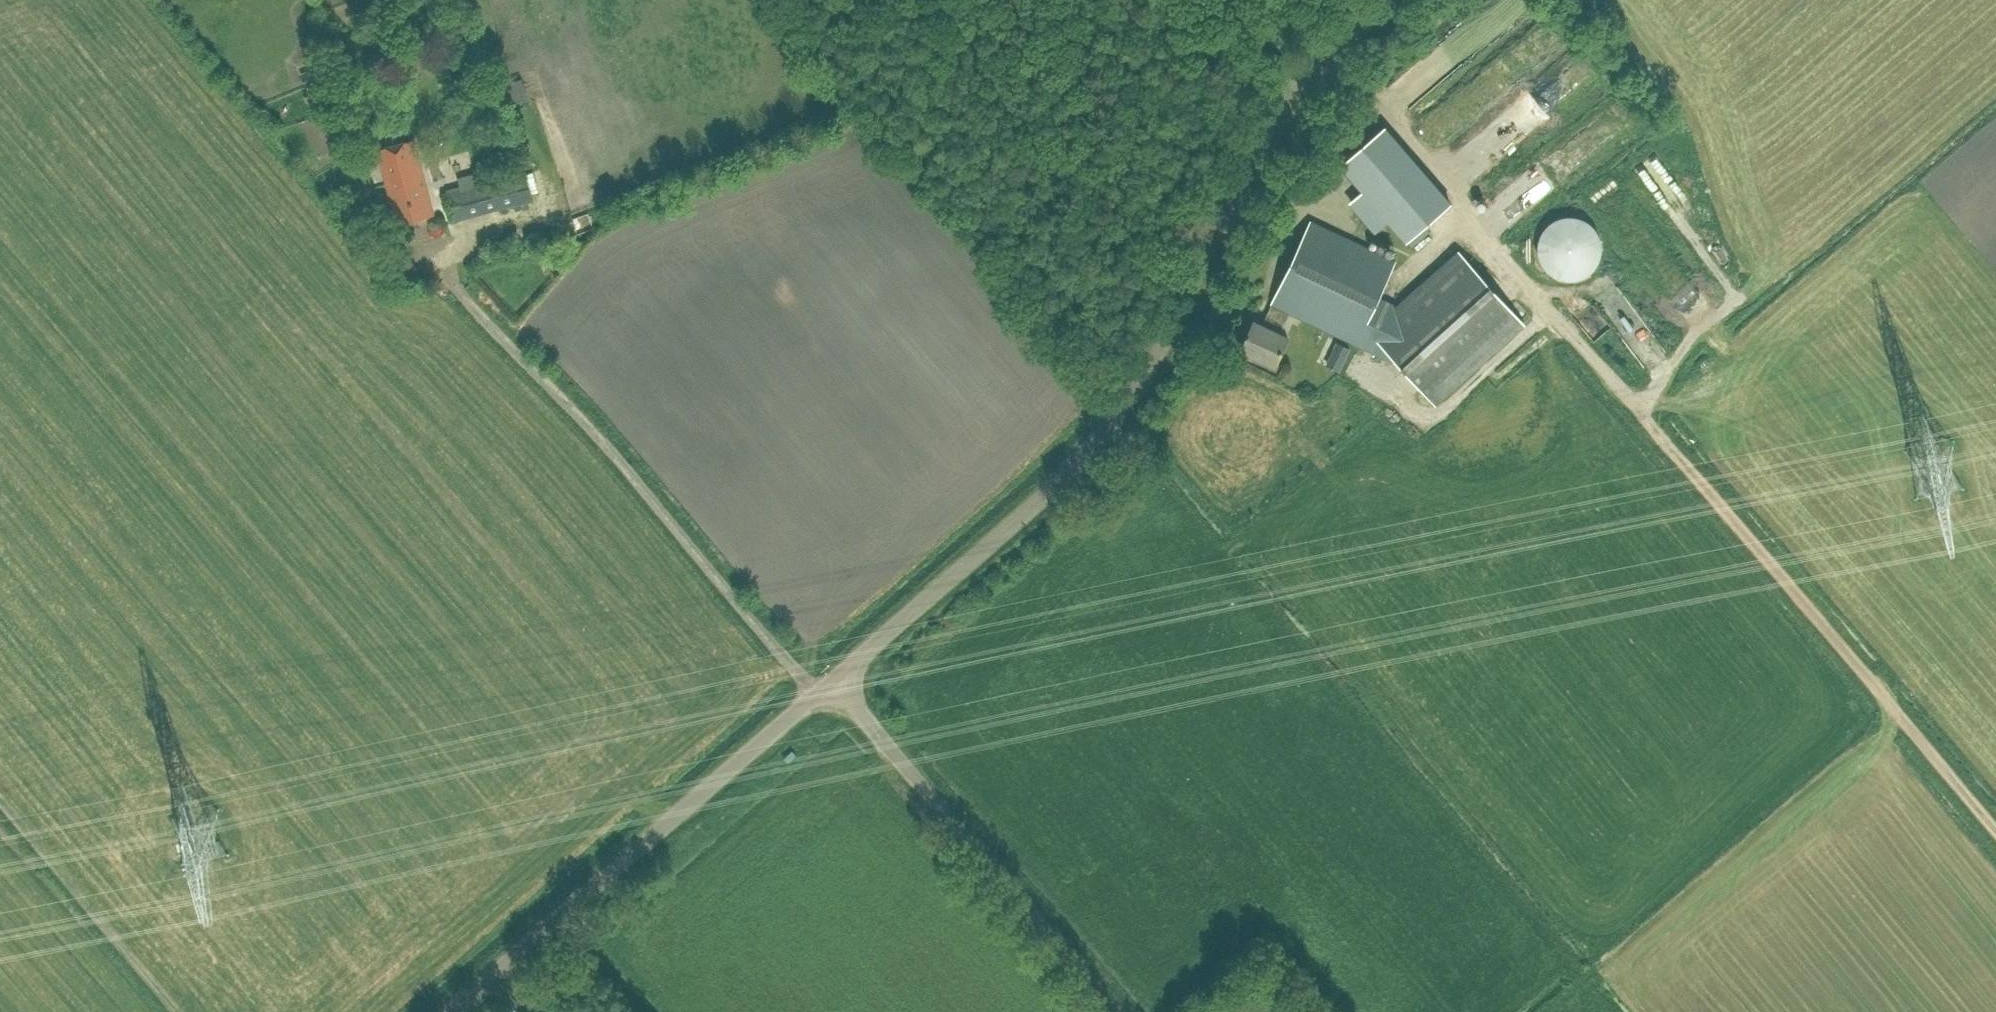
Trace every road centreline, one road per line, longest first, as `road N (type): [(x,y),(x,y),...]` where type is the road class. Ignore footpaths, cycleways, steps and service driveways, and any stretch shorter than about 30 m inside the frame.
road 1 (unclassified): [(833,679),(1099,440),(1152,367),(1276,112),(1381,0)]
road 2 (track): [(1556,313),(1995,831)]
road 3 (unclassified): [(445,1011),(833,679)]
road 4 (unclassified): [(1118,1011),(833,679)]

